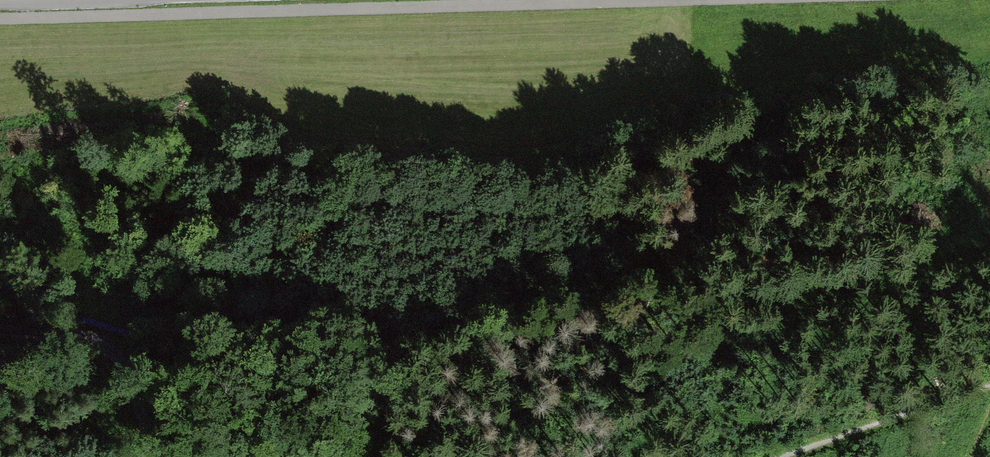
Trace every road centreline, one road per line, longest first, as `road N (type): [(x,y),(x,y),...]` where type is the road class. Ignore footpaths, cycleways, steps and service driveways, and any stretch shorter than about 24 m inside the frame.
road 1 (track): [(760,456),(989,375)]
road 2 (track): [(159,456),(119,358),(64,335),(0,329)]

